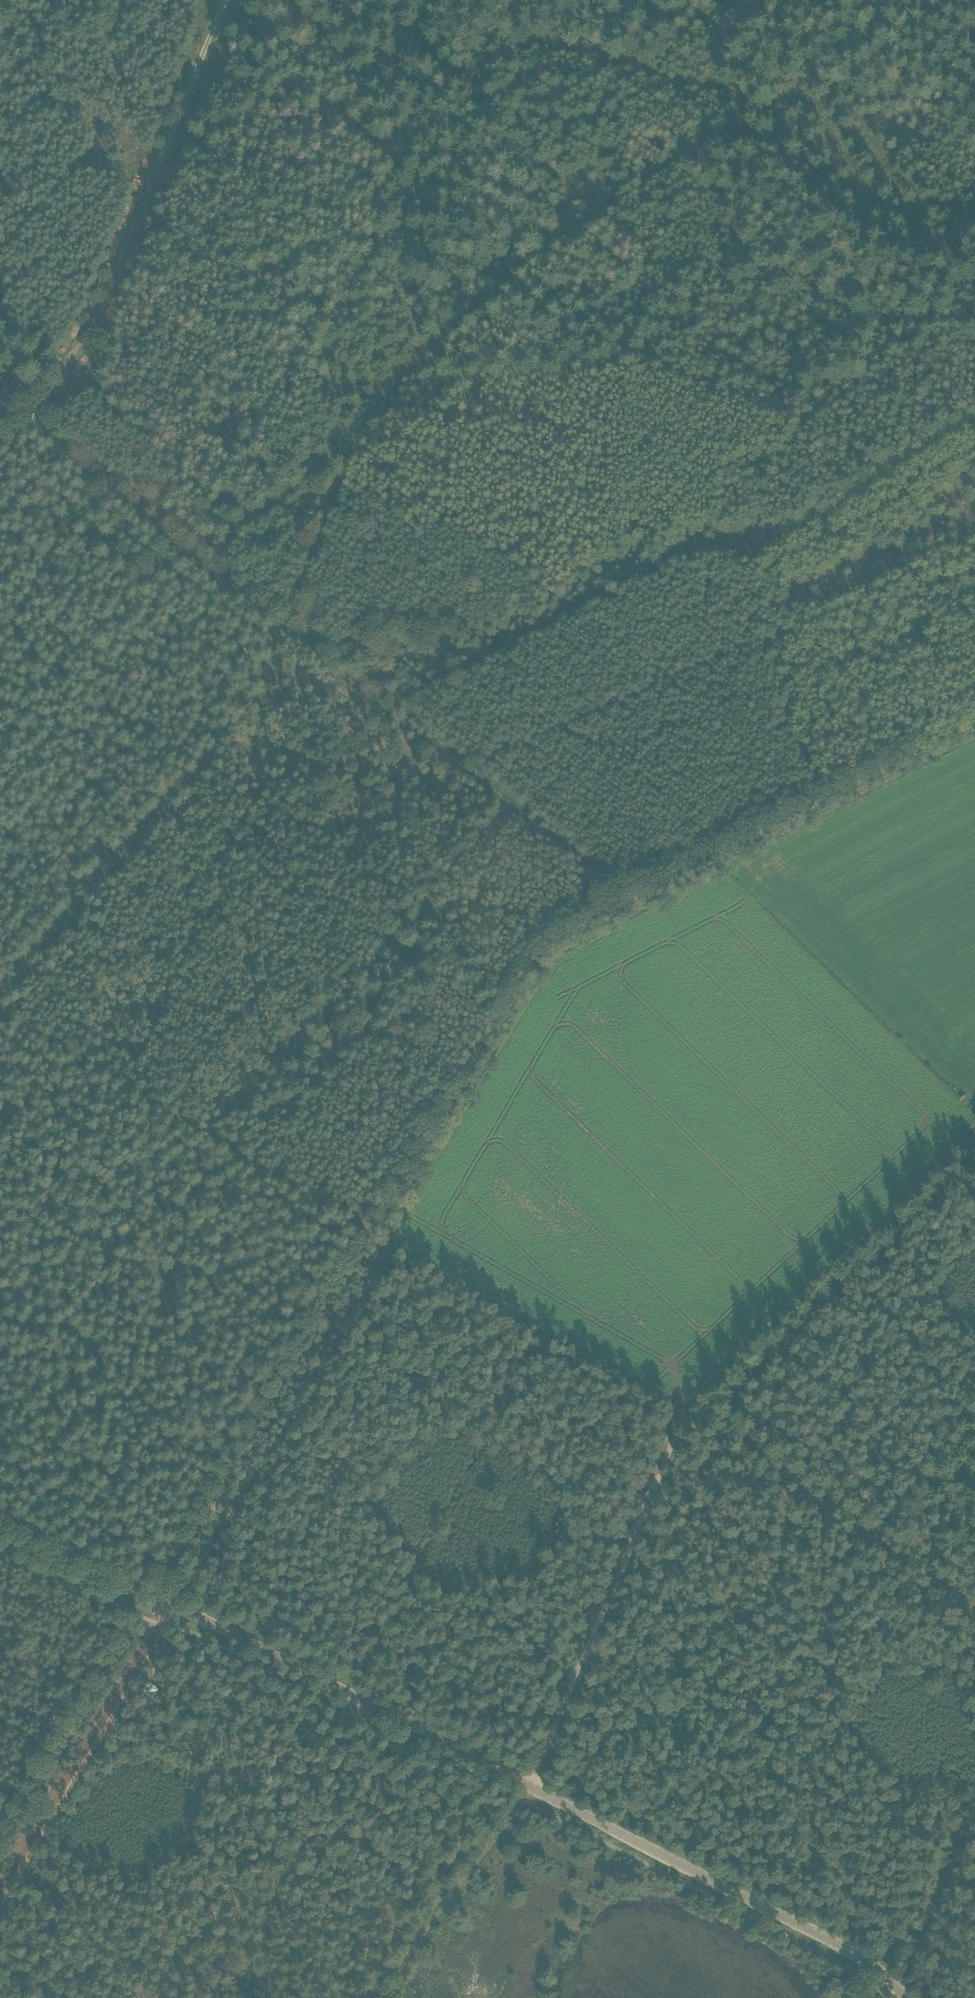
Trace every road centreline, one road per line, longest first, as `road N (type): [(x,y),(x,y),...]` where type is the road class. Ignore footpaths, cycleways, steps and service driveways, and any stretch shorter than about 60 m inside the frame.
road 1 (tertiary): [(905,1997),(857,1954),(138,1585),(0,1524)]
road 2 (track): [(974,1605),(691,1401),(521,1800)]
road 3 (track): [(0,977),(160,783),(196,754),(271,632),(14,420)]
road 4 (track): [(14,420),(65,379),(225,0)]
road 5 (track): [(0,1008),(367,1227)]
road 6 (track): [(974,1140),(691,1401)]
road 7 (track): [(0,1884),(172,1602)]
road 8 (track): [(0,1820),(138,1585)]
road 9 (track): [(384,1997),(419,1932),(521,1800)]

